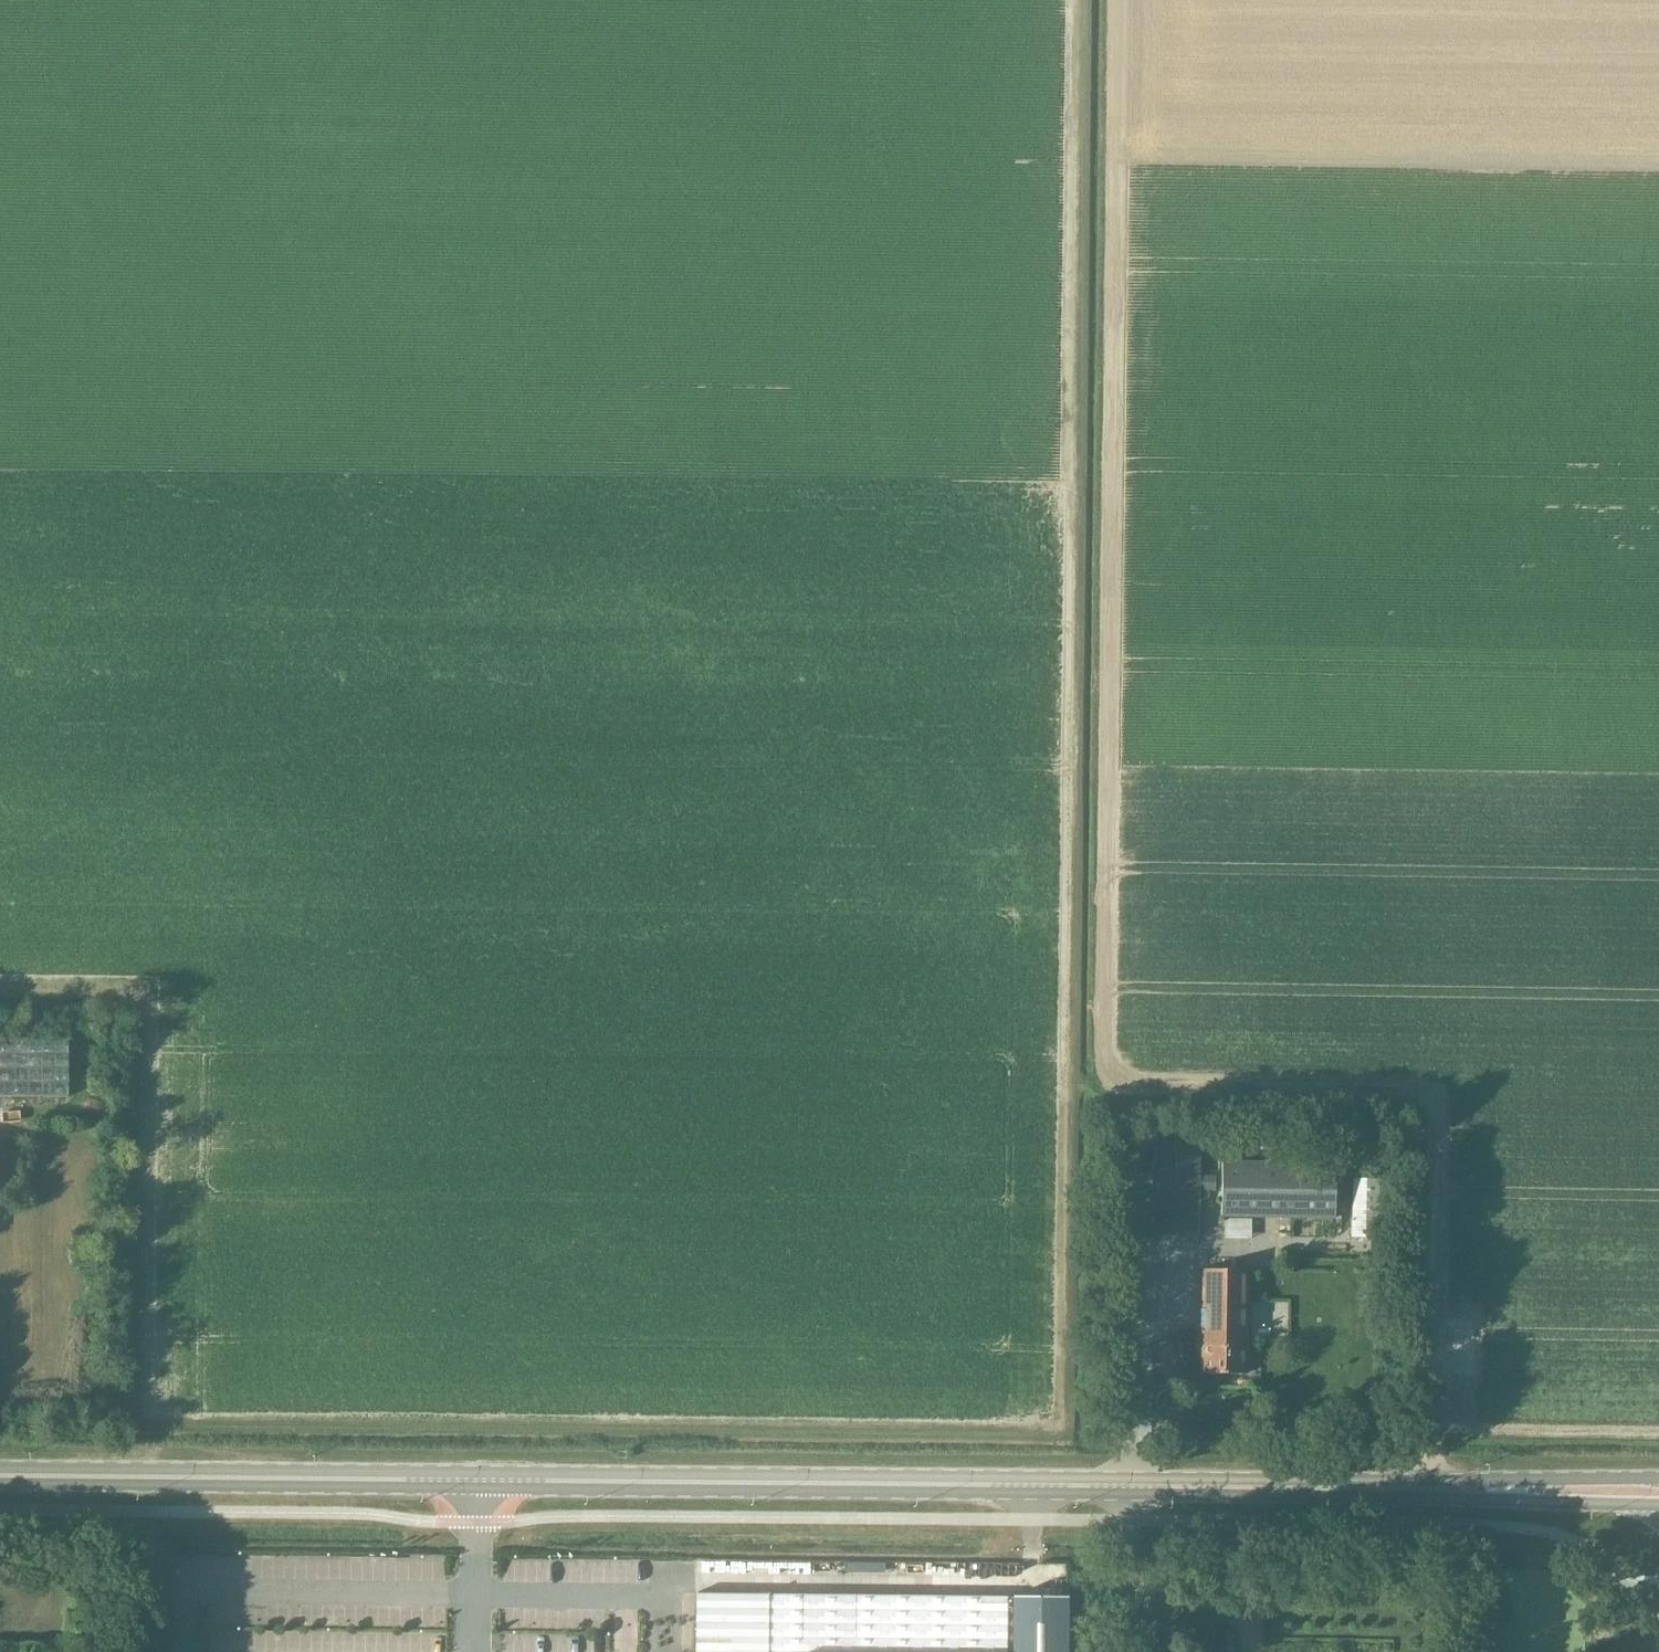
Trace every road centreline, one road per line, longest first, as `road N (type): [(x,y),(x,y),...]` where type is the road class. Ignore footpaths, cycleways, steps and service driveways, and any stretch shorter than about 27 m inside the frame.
road 1 (primary): [(0,1484),(1658,1505)]
road 2 (primary): [(1658,1478),(0,1468)]
road 3 (track): [(1428,1471),(1431,1320)]

